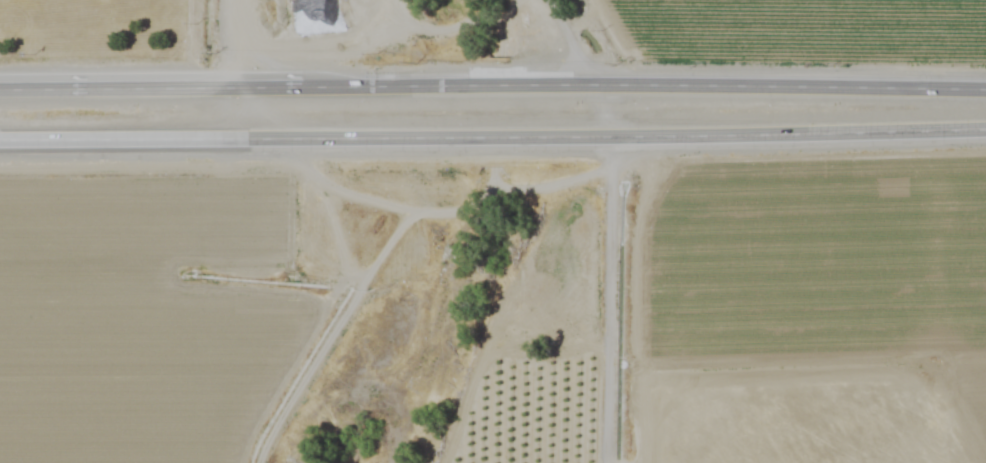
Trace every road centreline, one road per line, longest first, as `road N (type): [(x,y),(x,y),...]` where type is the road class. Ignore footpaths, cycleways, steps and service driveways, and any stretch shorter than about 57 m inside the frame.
road 1 (trunk): [(985,90),(596,81),(0,88)]
road 2 (trunk): [(0,141),(609,134)]
road 3 (trunk): [(609,134),(985,130)]

